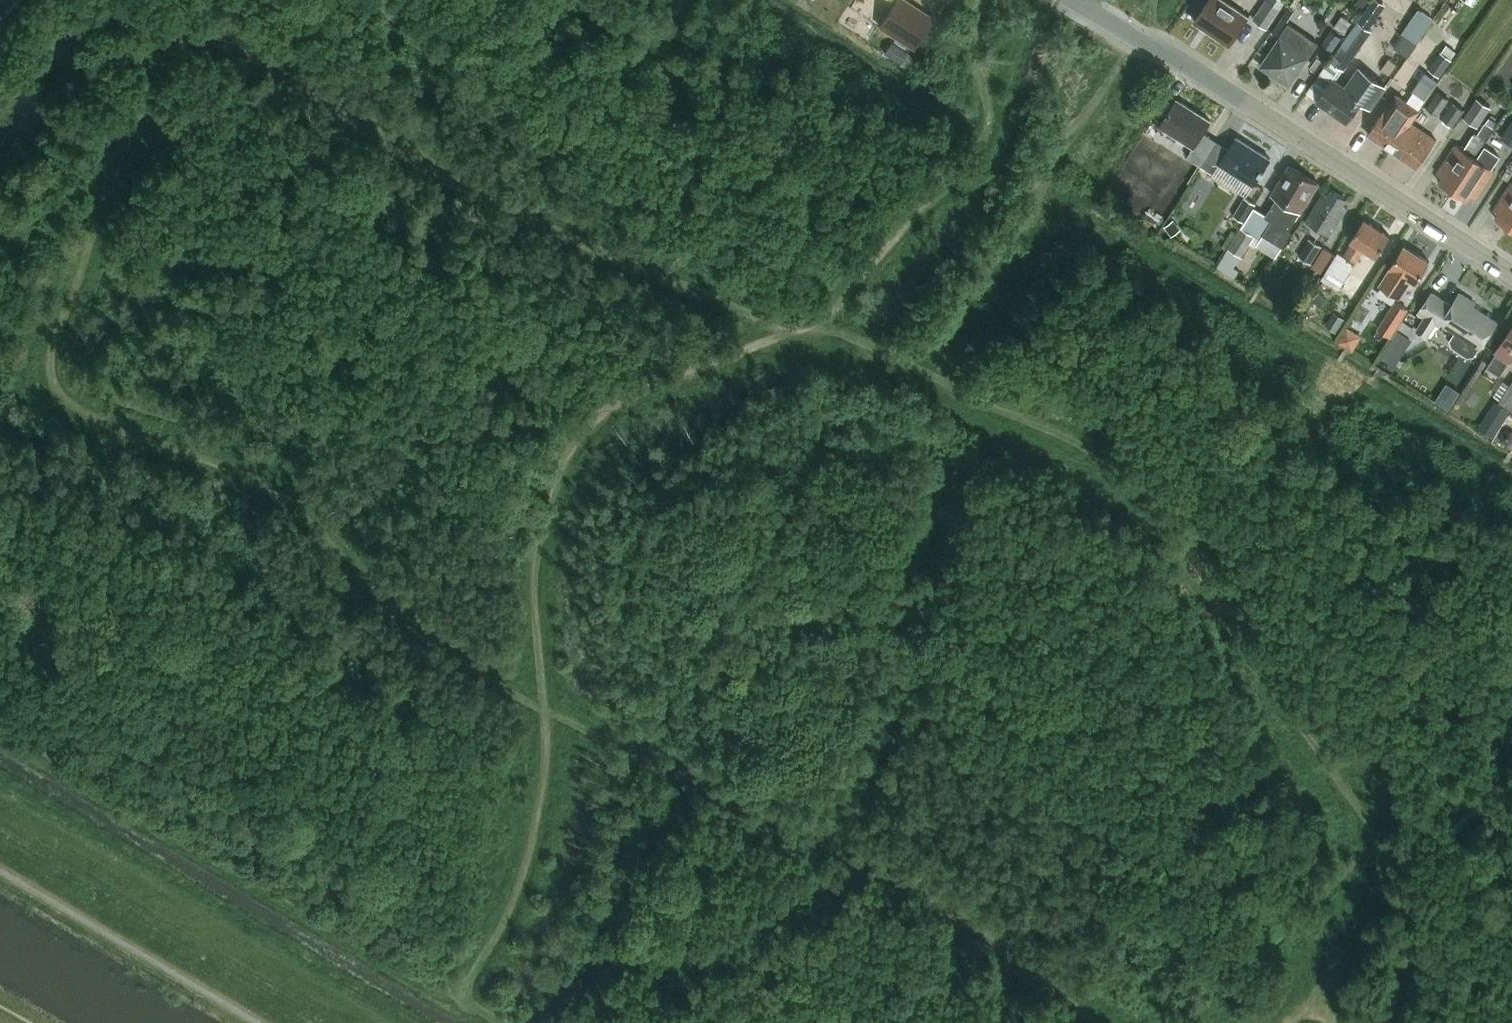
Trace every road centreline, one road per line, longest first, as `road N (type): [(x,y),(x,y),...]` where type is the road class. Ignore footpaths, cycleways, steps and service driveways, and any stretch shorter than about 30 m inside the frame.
road 1 (tertiary): [(1511,275),(1079,0)]

